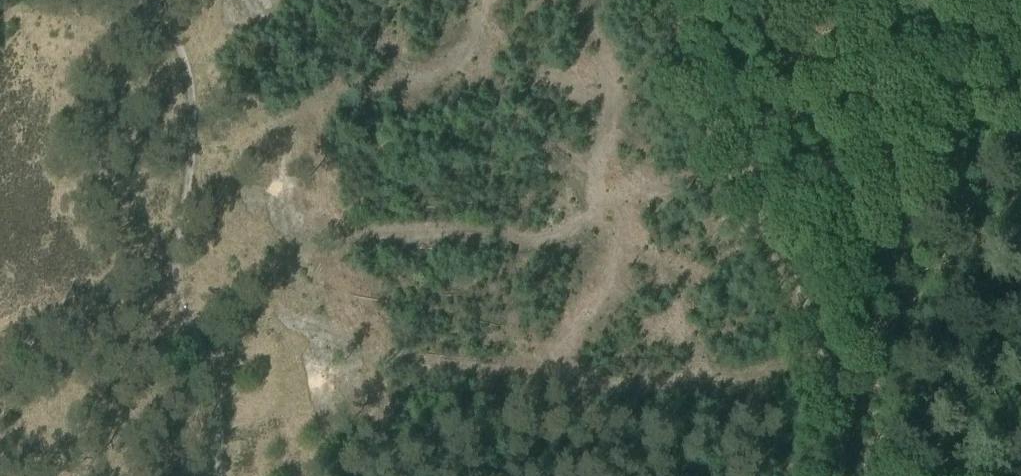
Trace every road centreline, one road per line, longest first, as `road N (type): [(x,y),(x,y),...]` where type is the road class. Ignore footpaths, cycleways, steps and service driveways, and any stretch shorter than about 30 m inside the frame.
road 1 (track): [(754,0),(894,317),(861,340),(836,379),(1020,470)]
road 2 (track): [(843,475),(846,420),(836,379),(668,0)]
road 3 (track): [(219,475),(216,404),(176,262),(191,86),(154,0)]

